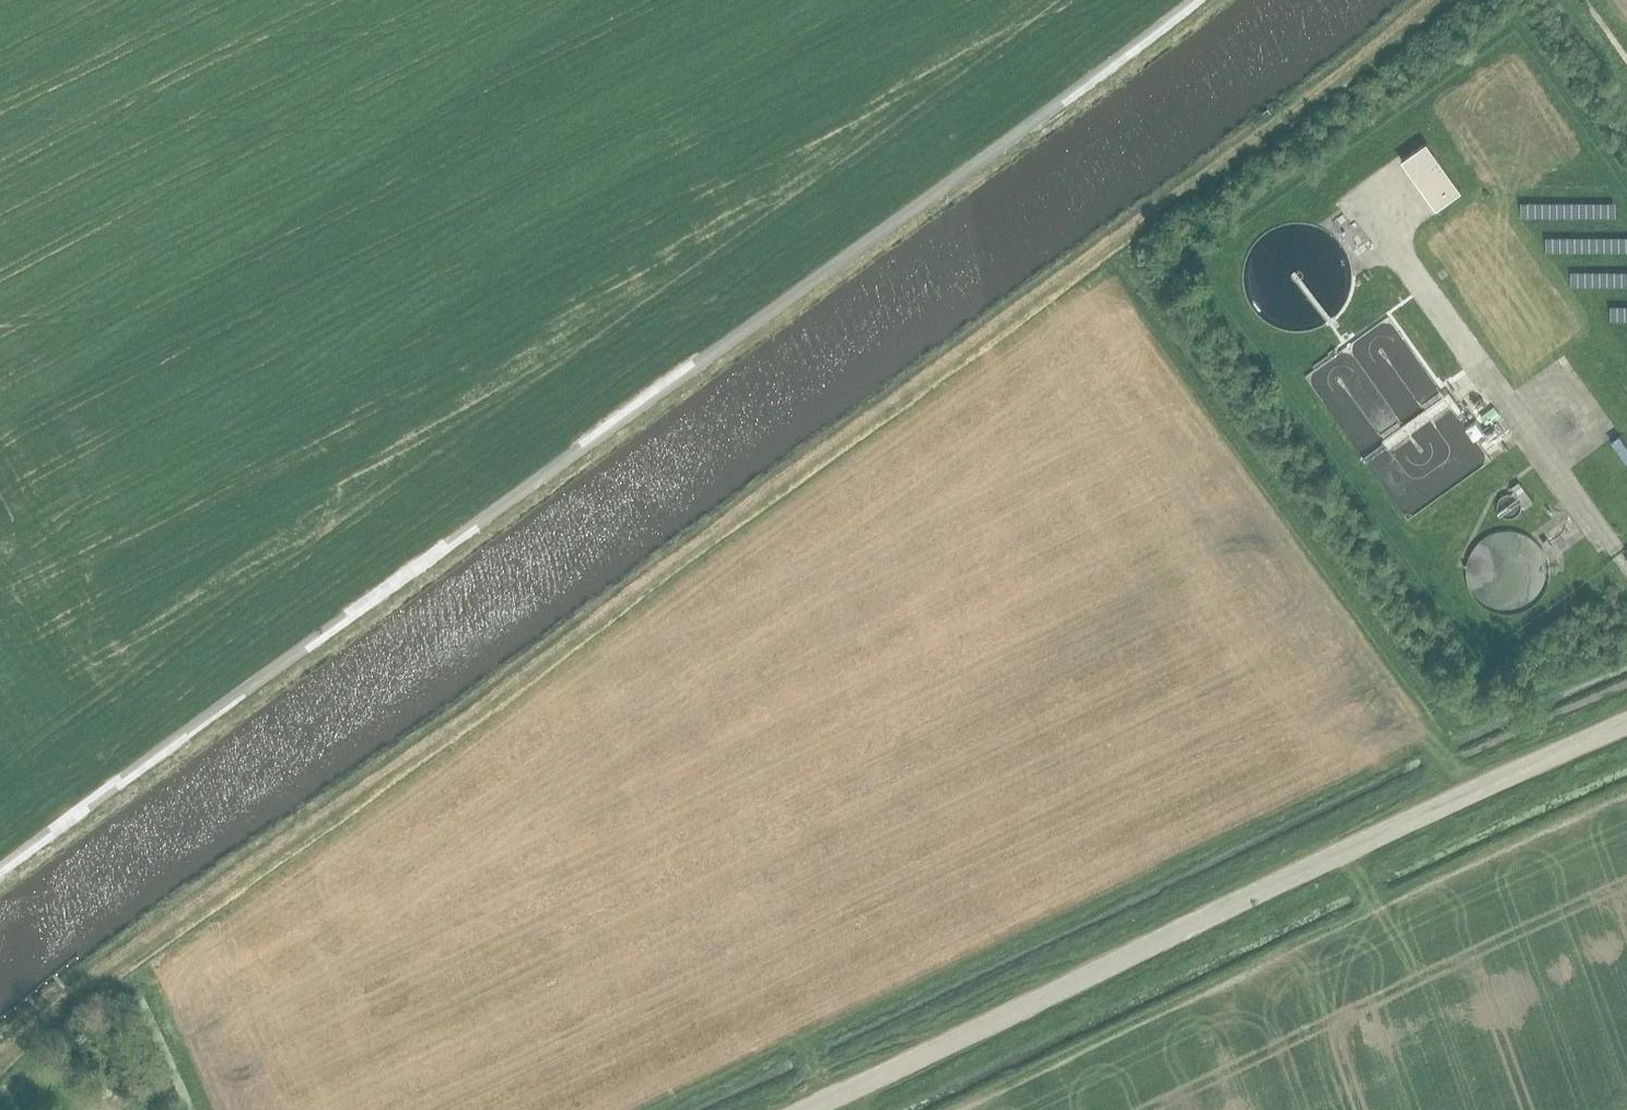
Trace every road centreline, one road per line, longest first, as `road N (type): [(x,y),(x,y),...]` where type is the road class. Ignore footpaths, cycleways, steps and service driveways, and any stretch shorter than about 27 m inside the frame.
road 1 (unclassified): [(0,870),(1196,0)]
road 2 (tertiary): [(808,1109),(1626,725)]

